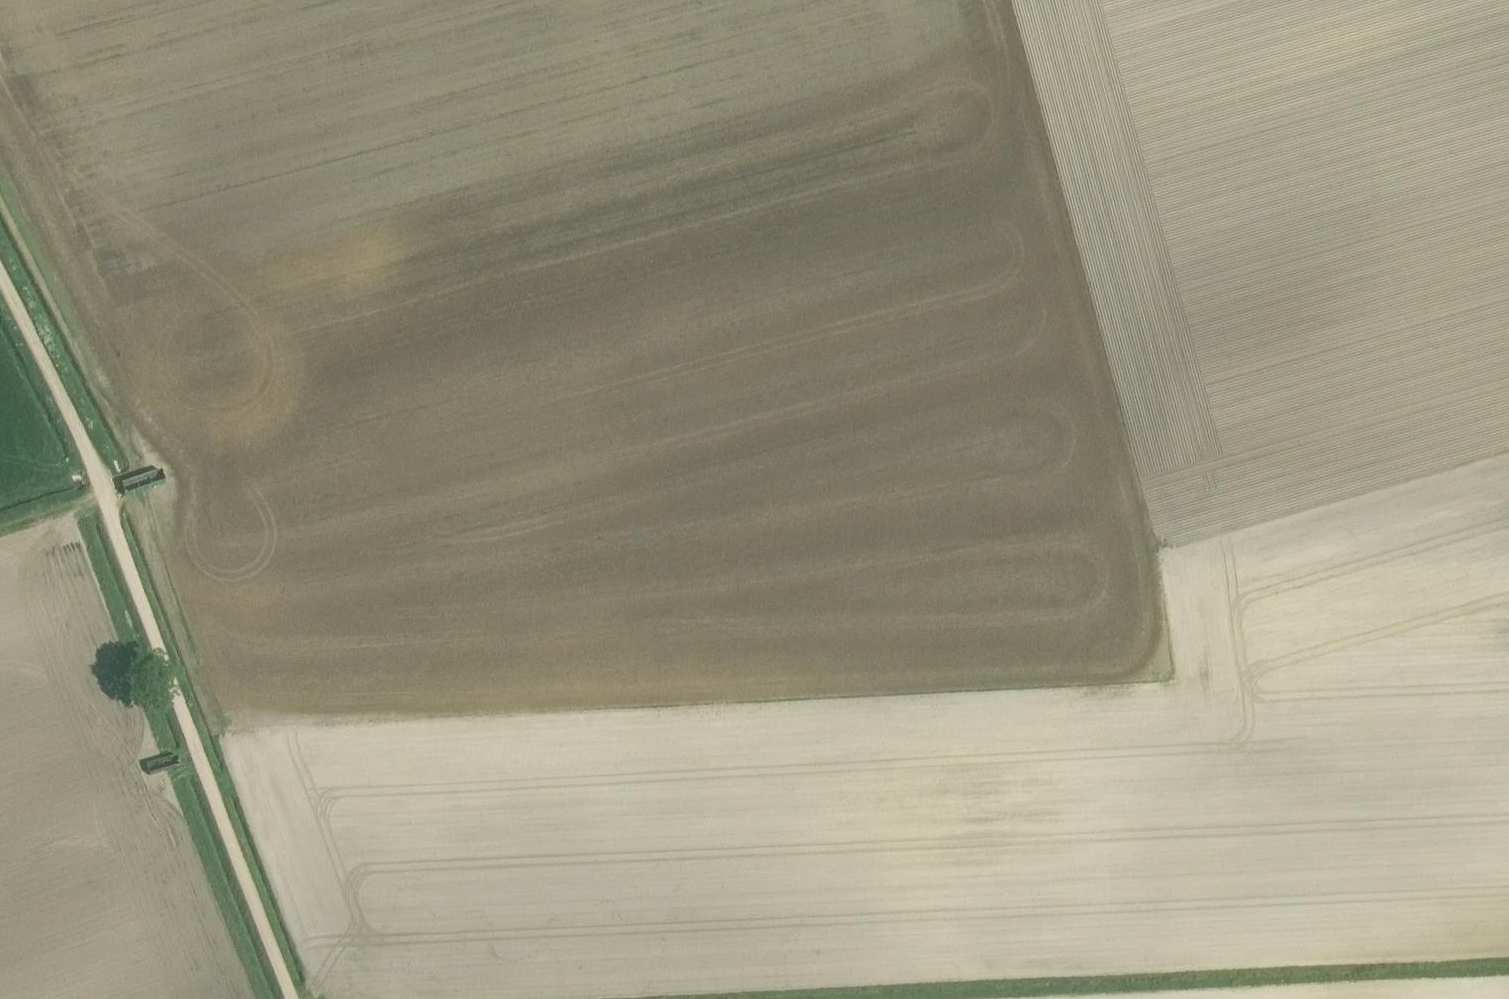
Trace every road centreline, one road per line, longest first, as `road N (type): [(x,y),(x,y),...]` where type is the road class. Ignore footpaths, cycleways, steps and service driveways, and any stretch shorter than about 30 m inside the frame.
road 1 (track): [(0,279),(108,490),(300,998)]

